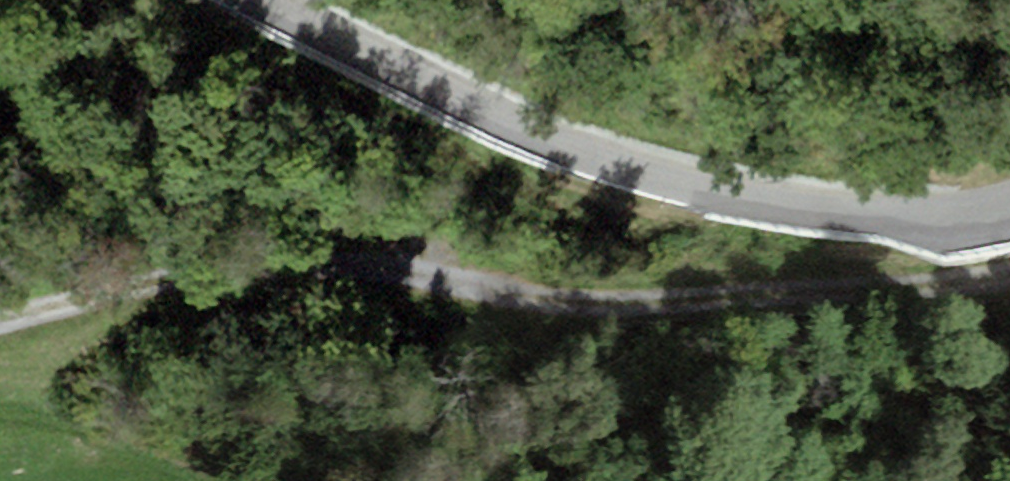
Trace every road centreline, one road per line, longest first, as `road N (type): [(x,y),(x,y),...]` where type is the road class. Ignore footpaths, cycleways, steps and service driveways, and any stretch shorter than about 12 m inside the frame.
road 1 (track): [(1009,274),(653,302),(530,296),(298,262),(0,317)]
road 2 (tertiary): [(1009,211),(923,219),(737,196),(553,141),(259,0)]

